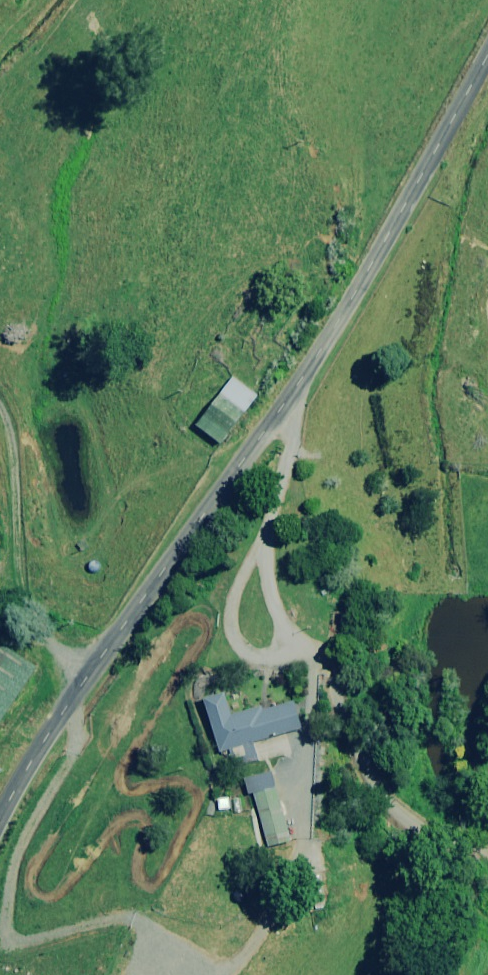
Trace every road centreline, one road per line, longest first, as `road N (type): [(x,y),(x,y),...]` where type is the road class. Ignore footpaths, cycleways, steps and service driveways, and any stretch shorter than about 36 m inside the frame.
road 1 (tertiary): [(90,673),(326,328),(487,43)]
road 2 (unclassified): [(90,673),(38,627),(23,599),(11,411),(0,392)]
road 3 (tertiary): [(0,822),(90,673)]

